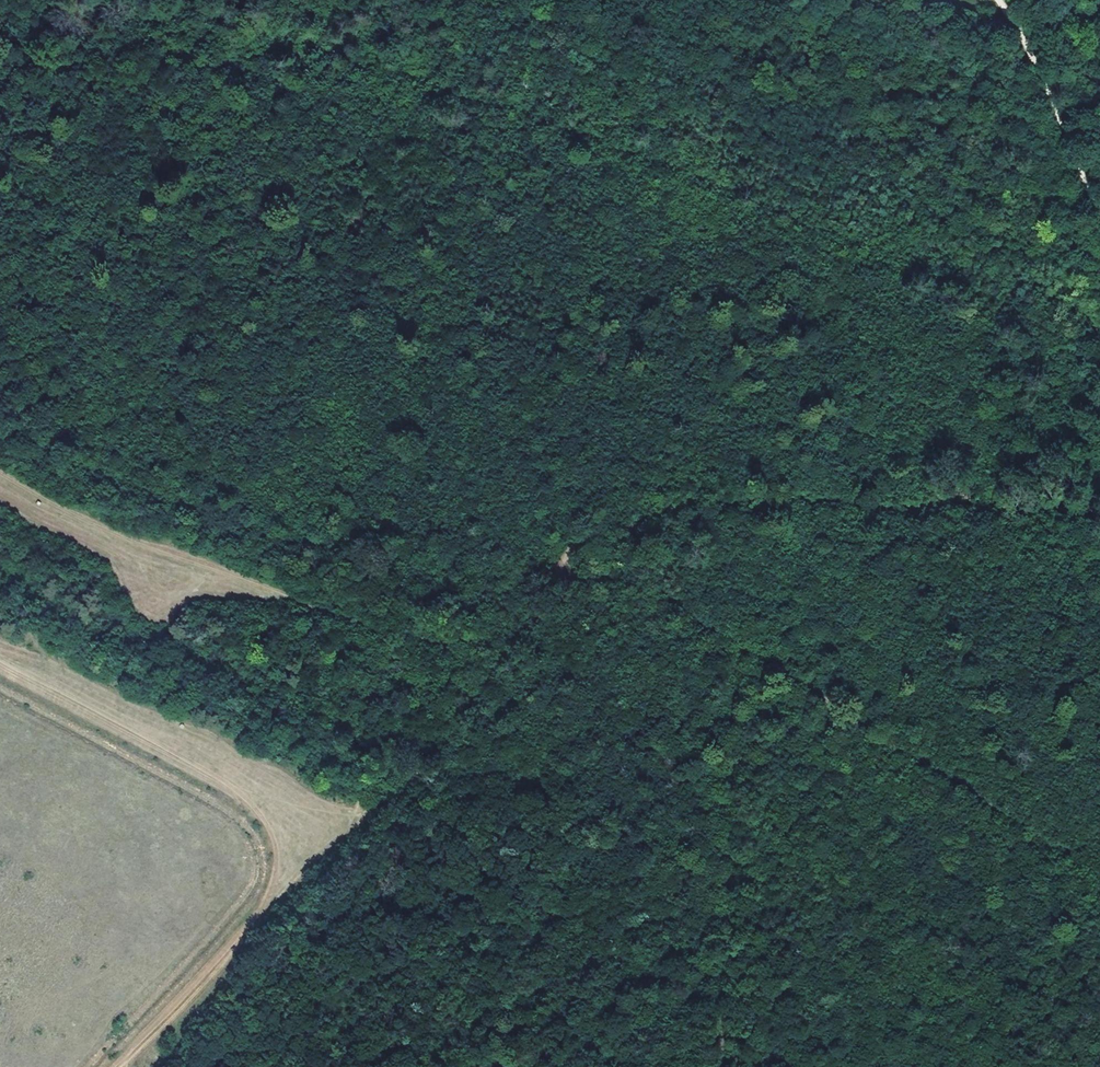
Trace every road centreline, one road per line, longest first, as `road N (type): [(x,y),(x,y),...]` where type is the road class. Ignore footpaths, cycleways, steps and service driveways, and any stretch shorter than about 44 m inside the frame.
road 1 (track): [(191,0),(253,32),(754,196),(1066,330),(1099,360)]
road 2 (track): [(1099,872),(723,618),(564,558)]
road 3 (track): [(0,658),(225,788),(258,818),(273,849),(272,889),(239,944),(121,1066)]
road 4 (track): [(1000,0),(1049,88),(1080,192),(1099,216)]

